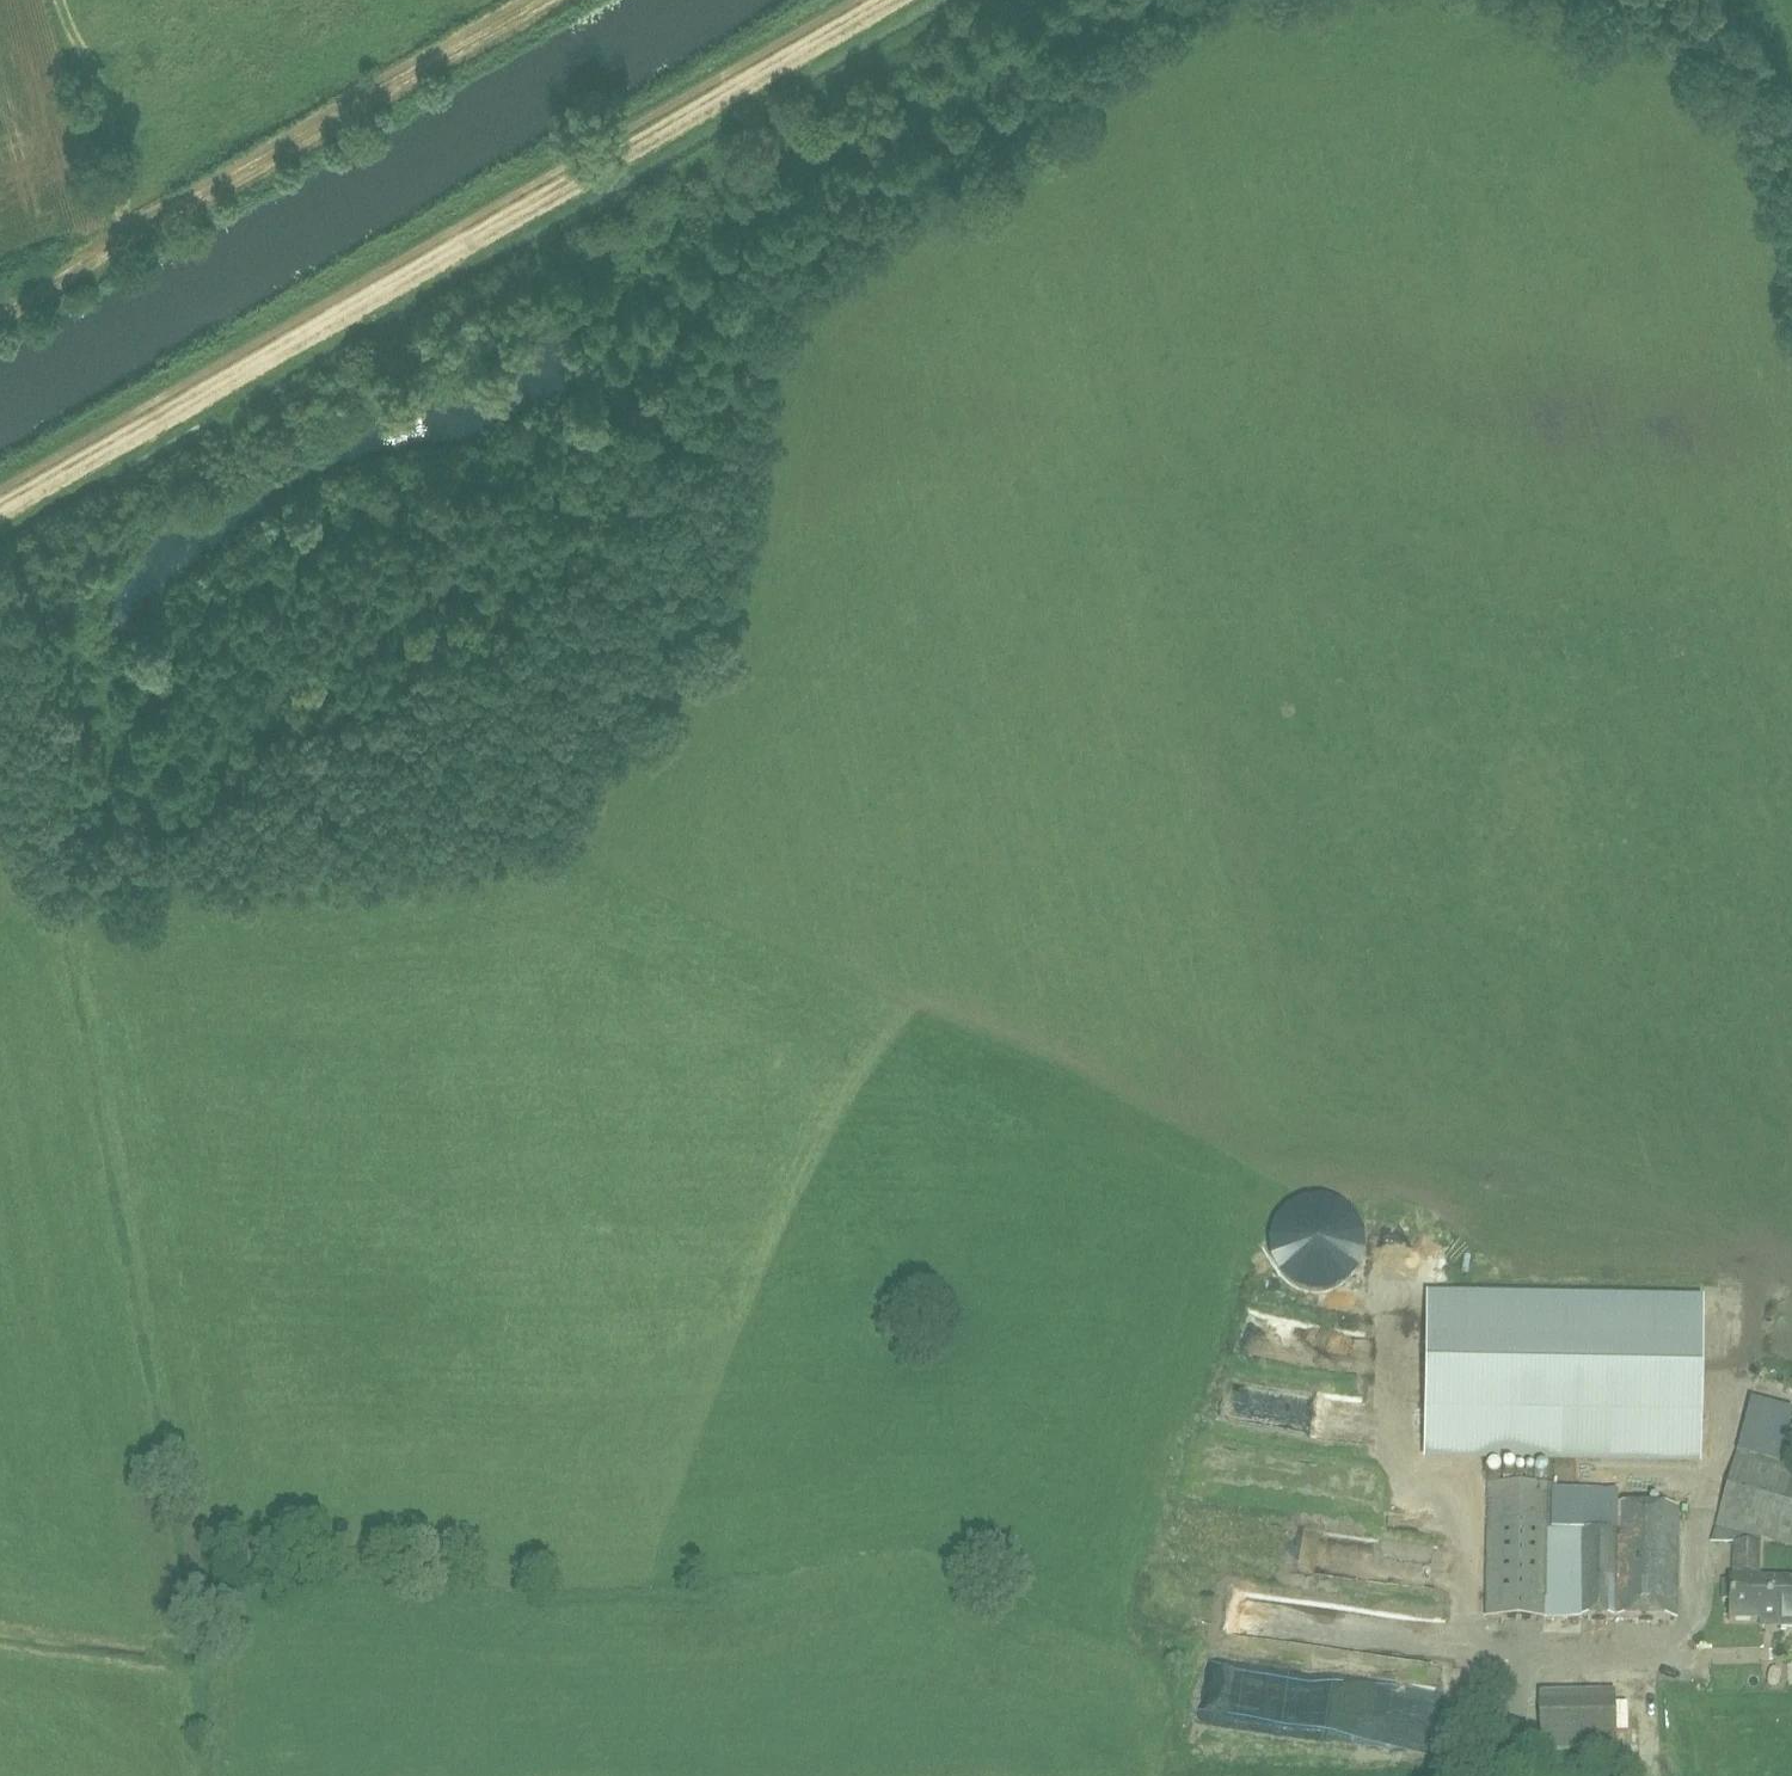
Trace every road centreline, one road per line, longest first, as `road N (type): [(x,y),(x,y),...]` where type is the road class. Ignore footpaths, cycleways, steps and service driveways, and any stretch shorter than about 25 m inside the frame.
road 1 (track): [(0,510),(892,0)]
road 2 (track): [(0,321),(103,253),(547,0)]

